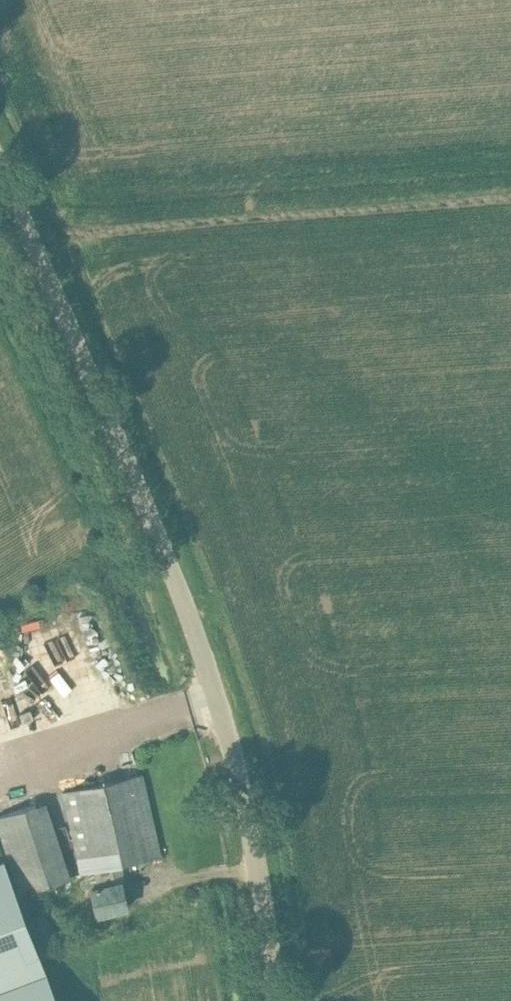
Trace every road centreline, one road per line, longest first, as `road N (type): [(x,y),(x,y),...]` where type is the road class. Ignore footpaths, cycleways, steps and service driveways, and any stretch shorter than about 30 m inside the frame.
road 1 (unclassified): [(279,1000),(225,722),(187,606),(0,165)]

